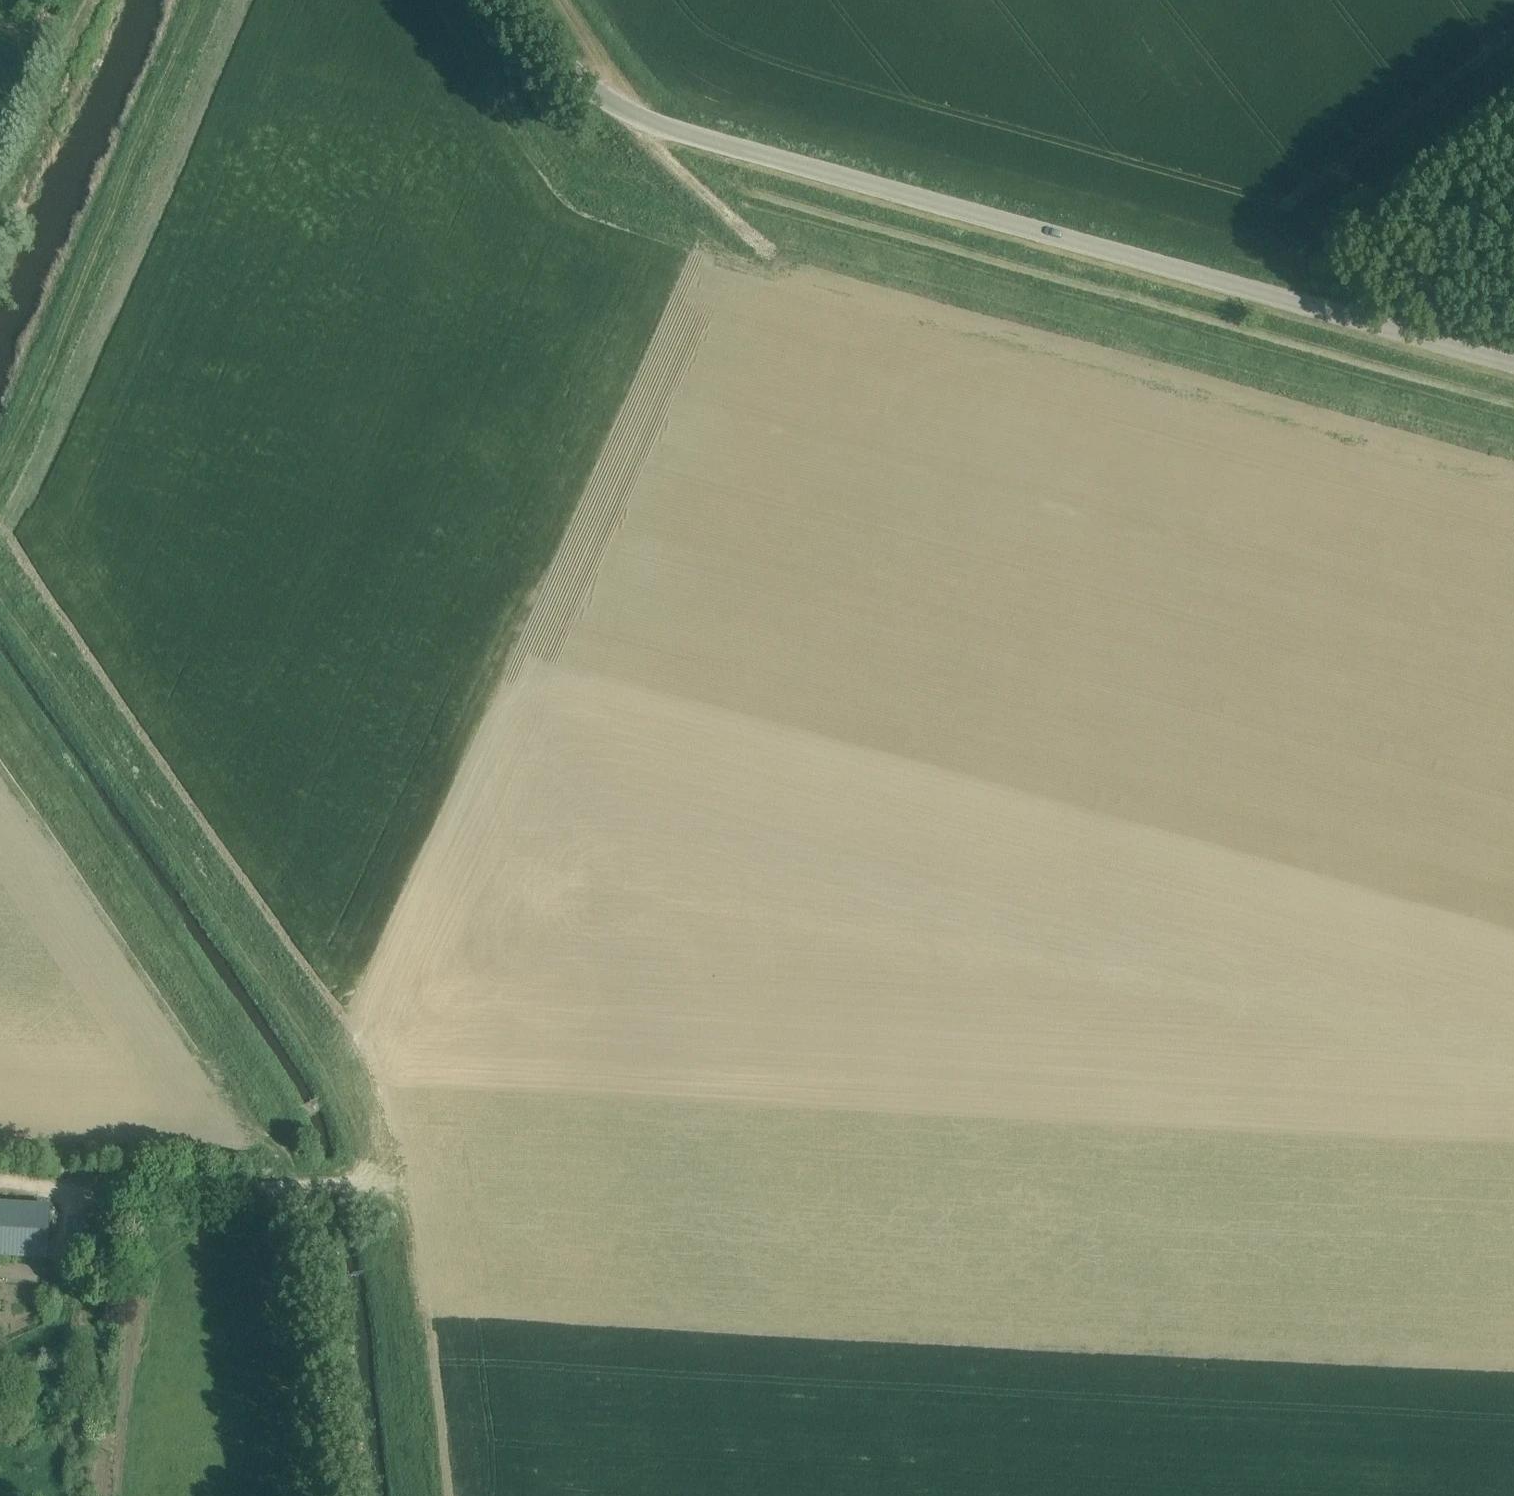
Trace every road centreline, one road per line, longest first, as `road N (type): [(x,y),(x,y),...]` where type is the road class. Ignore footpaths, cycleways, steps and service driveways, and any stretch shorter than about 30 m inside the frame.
road 1 (tertiary): [(1513,365),(635,117),(582,81),(527,0)]
road 2 (track): [(180,0),(0,415)]

